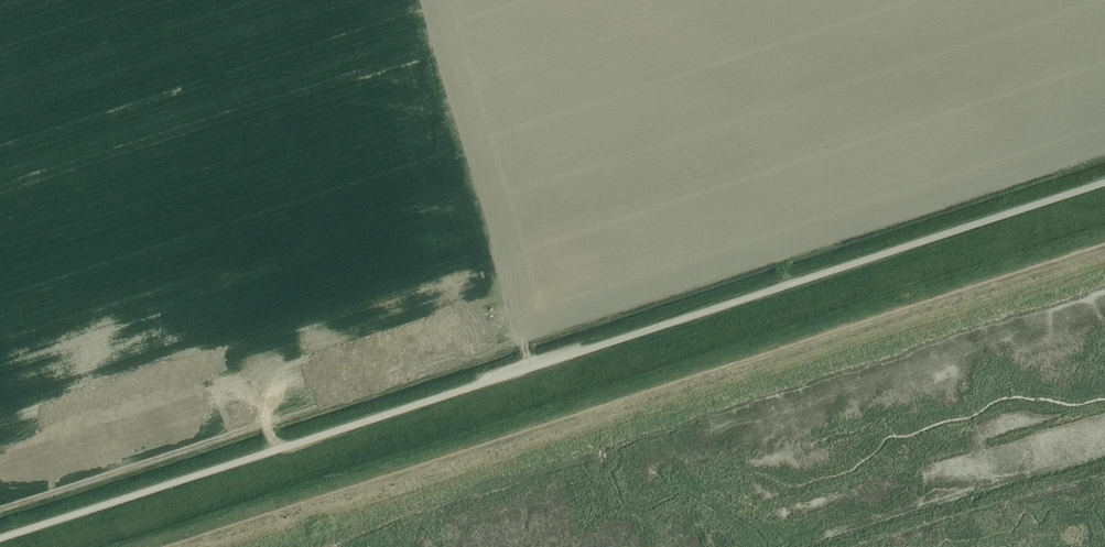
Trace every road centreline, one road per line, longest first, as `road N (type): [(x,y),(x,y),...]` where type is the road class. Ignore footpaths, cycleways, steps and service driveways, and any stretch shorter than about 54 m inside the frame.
road 1 (unclassified): [(0,538),(1104,181)]
road 2 (track): [(1104,243),(168,546)]

